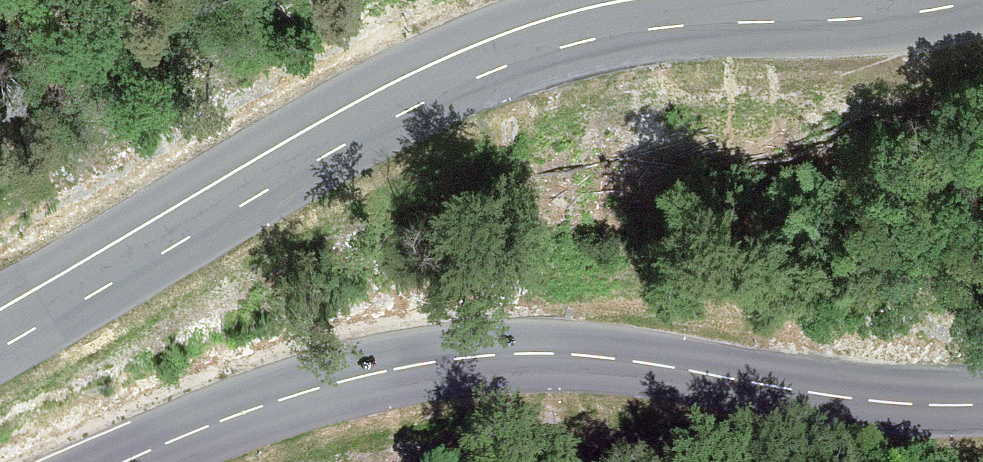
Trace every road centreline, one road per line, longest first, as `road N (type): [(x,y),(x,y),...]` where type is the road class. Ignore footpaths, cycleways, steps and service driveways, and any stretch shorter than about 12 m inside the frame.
road 1 (secondary): [(982,406),(861,402),(607,358),(462,358),(323,387),(131,461)]
road 2 (secondary): [(0,309),(466,53),(536,26),(657,0)]

